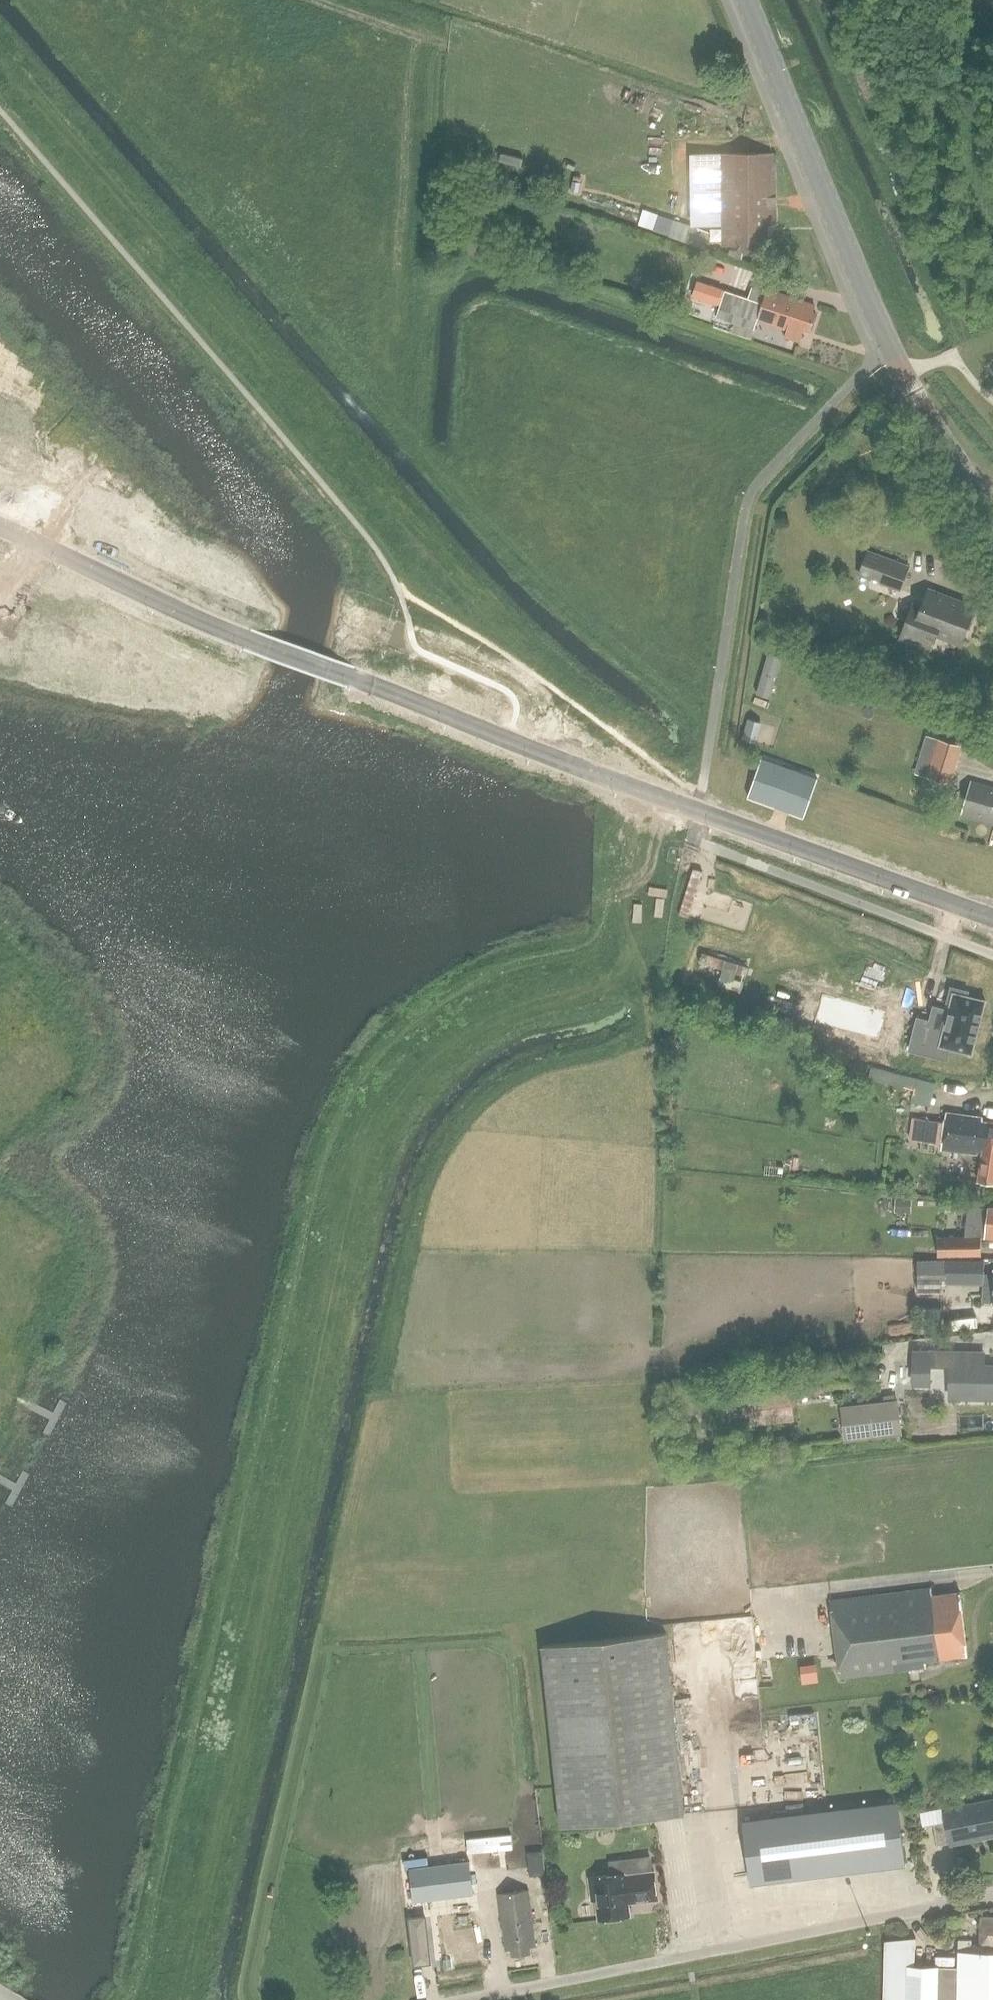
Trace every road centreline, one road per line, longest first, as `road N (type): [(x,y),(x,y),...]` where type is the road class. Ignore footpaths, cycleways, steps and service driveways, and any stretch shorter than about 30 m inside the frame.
road 1 (residential): [(256,643),(992,918)]
road 2 (tertiary): [(992,508),(889,347),(746,0)]
road 3 (unclassified): [(476,1999),(992,1898)]
road 4 (residential): [(256,643),(0,524)]

